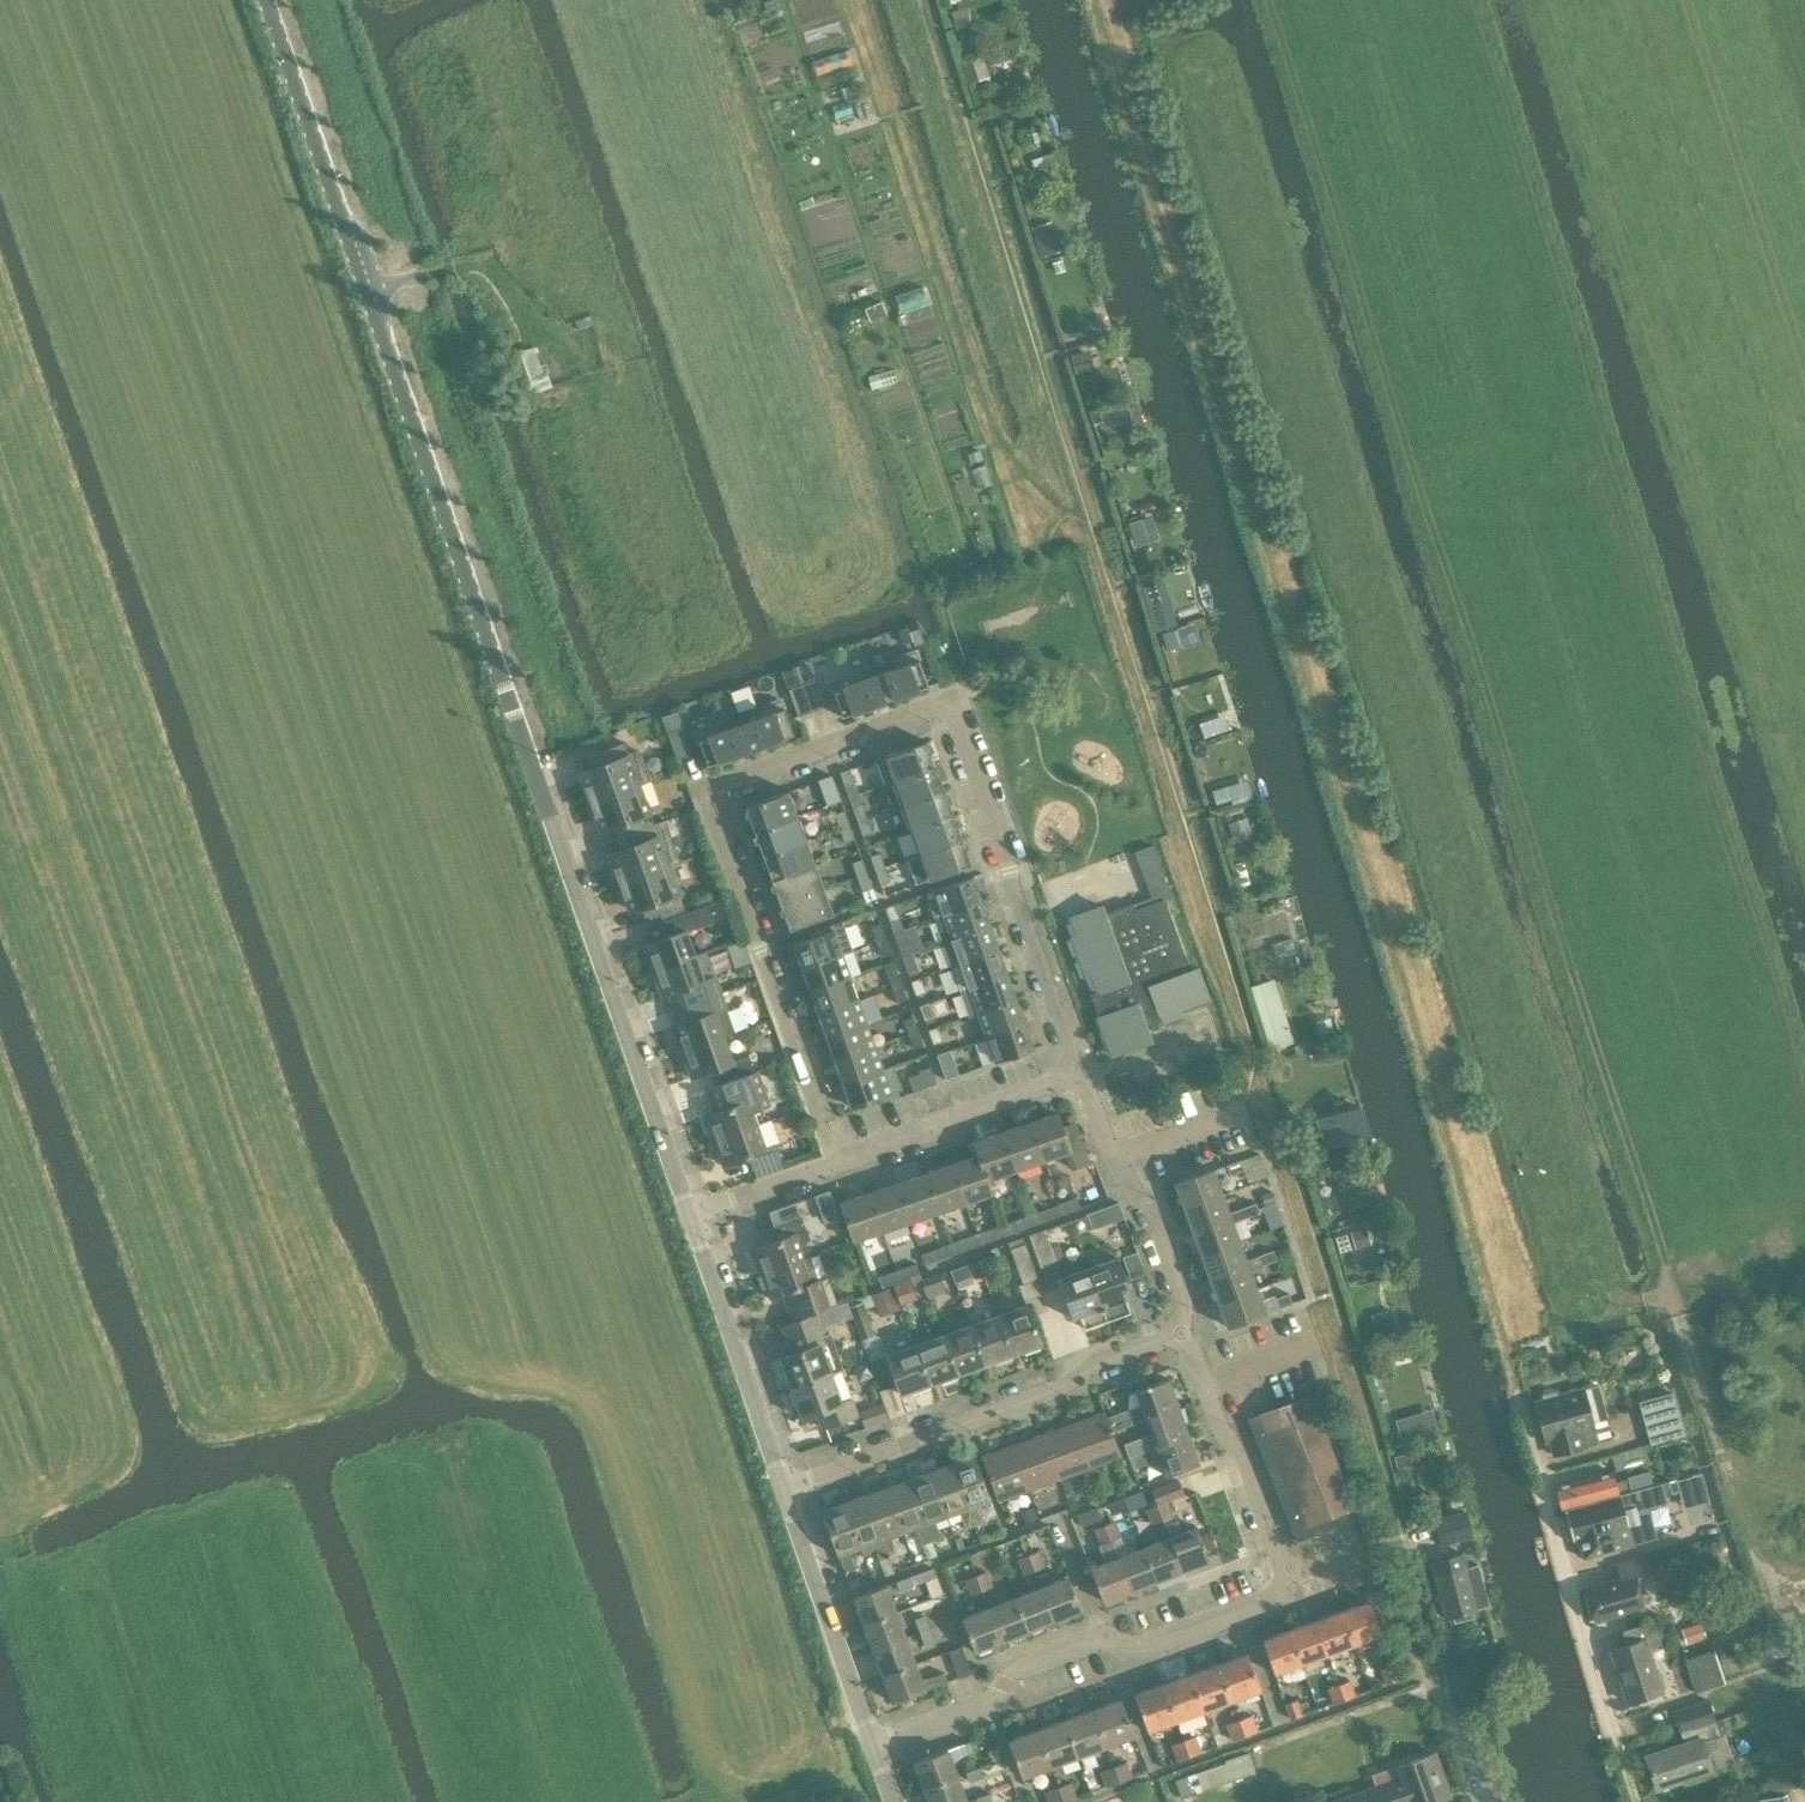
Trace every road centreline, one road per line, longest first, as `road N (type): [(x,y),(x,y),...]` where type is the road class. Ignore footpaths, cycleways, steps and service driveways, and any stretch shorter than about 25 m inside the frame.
road 1 (tertiary): [(690,1214),(270,0)]
road 2 (residential): [(1076,1073),(949,700),(703,790),(833,1162)]
road 3 (residential): [(874,1742),(992,1701),(1020,1667),(1098,1639),(1138,1649),(1275,1601),(1284,1573),(1241,1452),(1217,1427),(1183,1331)]
road 4 (residential): [(1637,1801),(1506,1349)]
road 5 (residential): [(1183,1331),(1105,1359),(1056,1390),(786,1490)]
road 6 (tertiary): [(786,1490),(690,1214)]
road 7 (residential): [(1076,1073),(1158,1228),(1183,1297),(1183,1331)]
road 8 (tertiary): [(874,1742),(786,1490)]
road 9 (residential): [(833,1162),(1076,1073)]
road 10 (residential): [(690,1214),(833,1162)]
road 11 (residential): [(1486,1801),(1436,1677)]

